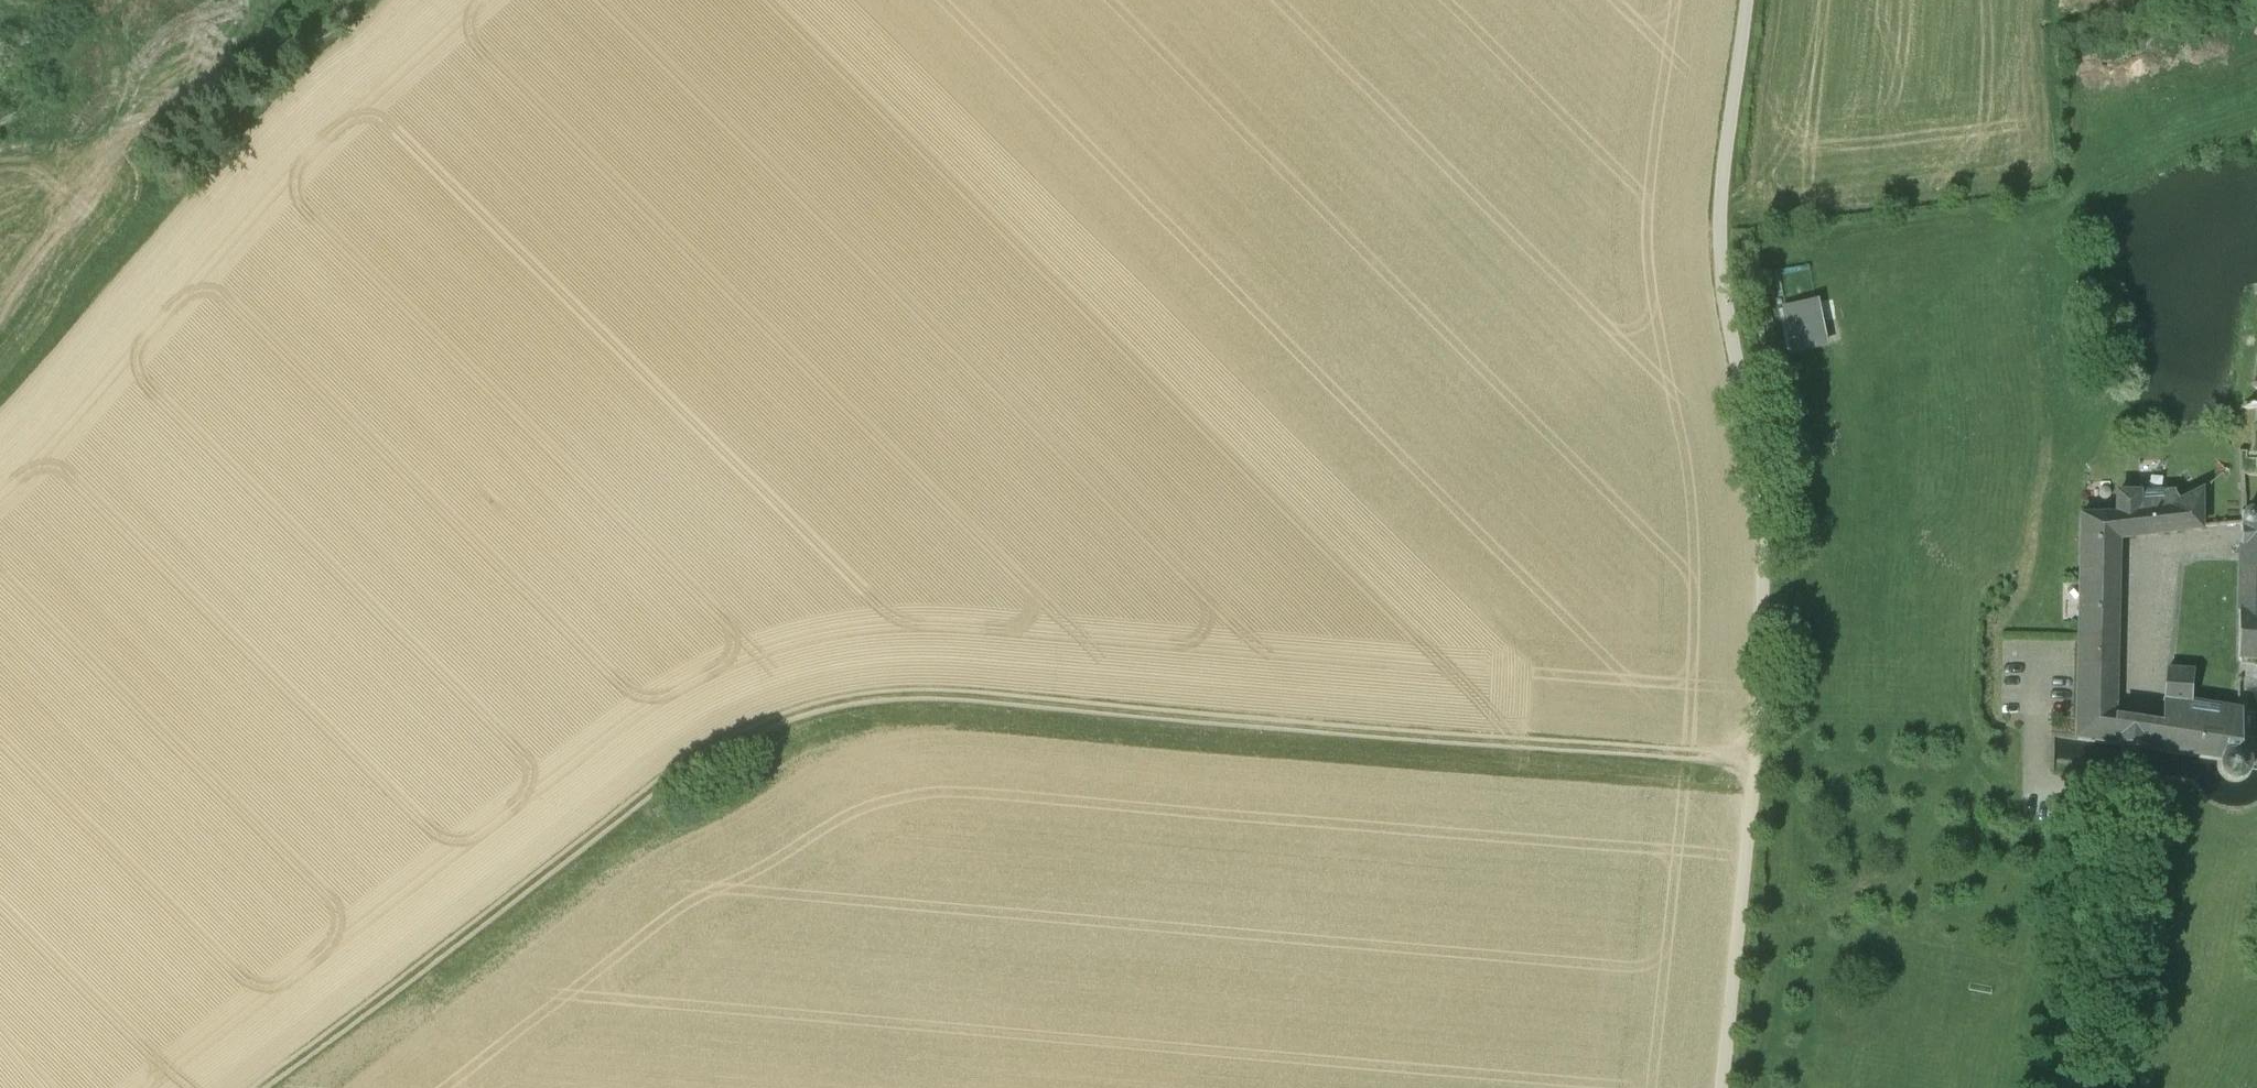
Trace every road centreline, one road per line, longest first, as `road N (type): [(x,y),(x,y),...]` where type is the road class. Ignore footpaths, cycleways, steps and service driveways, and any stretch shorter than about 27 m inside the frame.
road 1 (track): [(1747,0),(1717,252),(1756,475),(1765,587),(1721,1087)]

